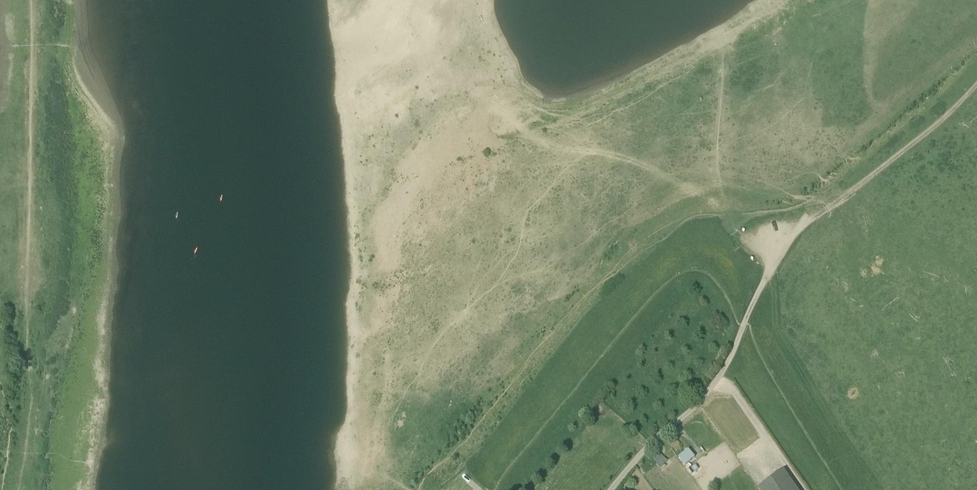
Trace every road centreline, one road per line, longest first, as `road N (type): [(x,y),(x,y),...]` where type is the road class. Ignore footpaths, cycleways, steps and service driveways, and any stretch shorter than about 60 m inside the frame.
road 1 (track): [(488,489),(672,277),(691,270),(708,275),(742,326)]
road 2 (residential): [(611,489),(708,392),(771,270)]
road 3 (track): [(841,199),(976,82)]

